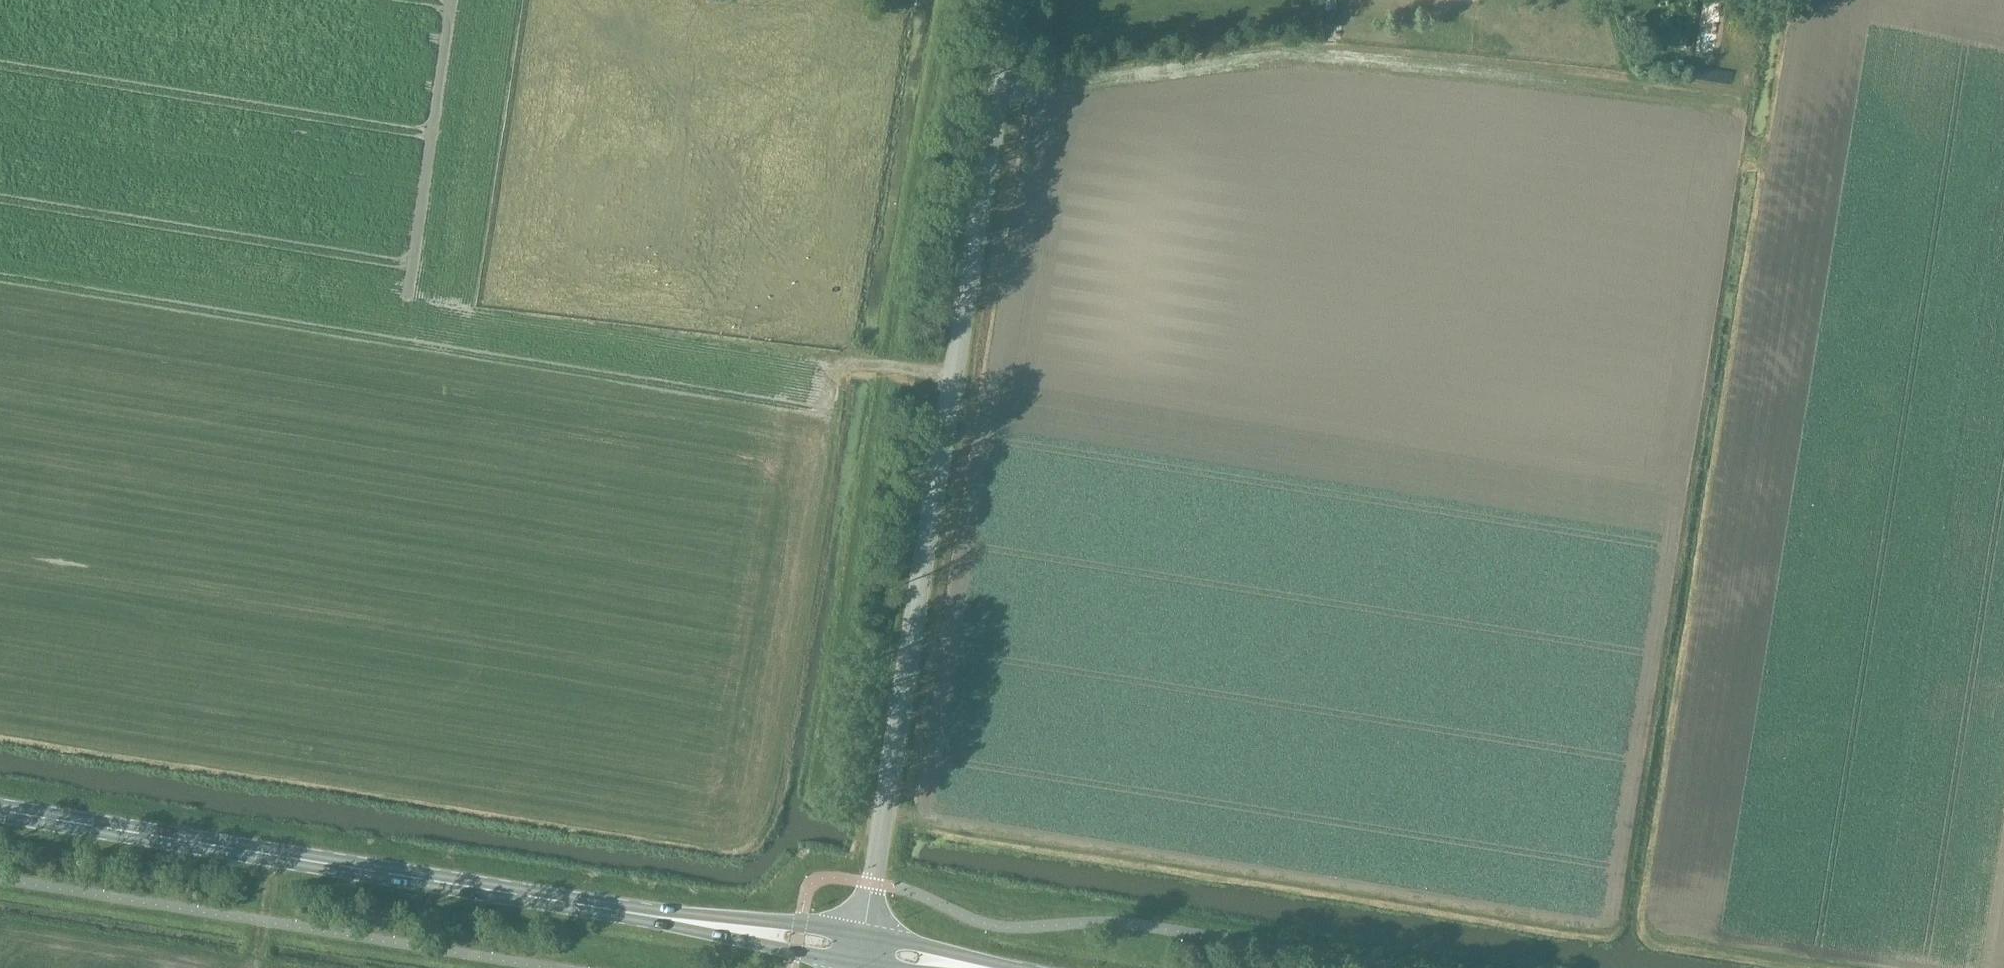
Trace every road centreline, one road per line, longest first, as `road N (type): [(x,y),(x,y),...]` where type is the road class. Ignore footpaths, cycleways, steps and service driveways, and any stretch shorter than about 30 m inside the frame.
road 1 (unclassified): [(865,932),(1014,0)]
road 2 (tertiary): [(749,930),(0,811)]

